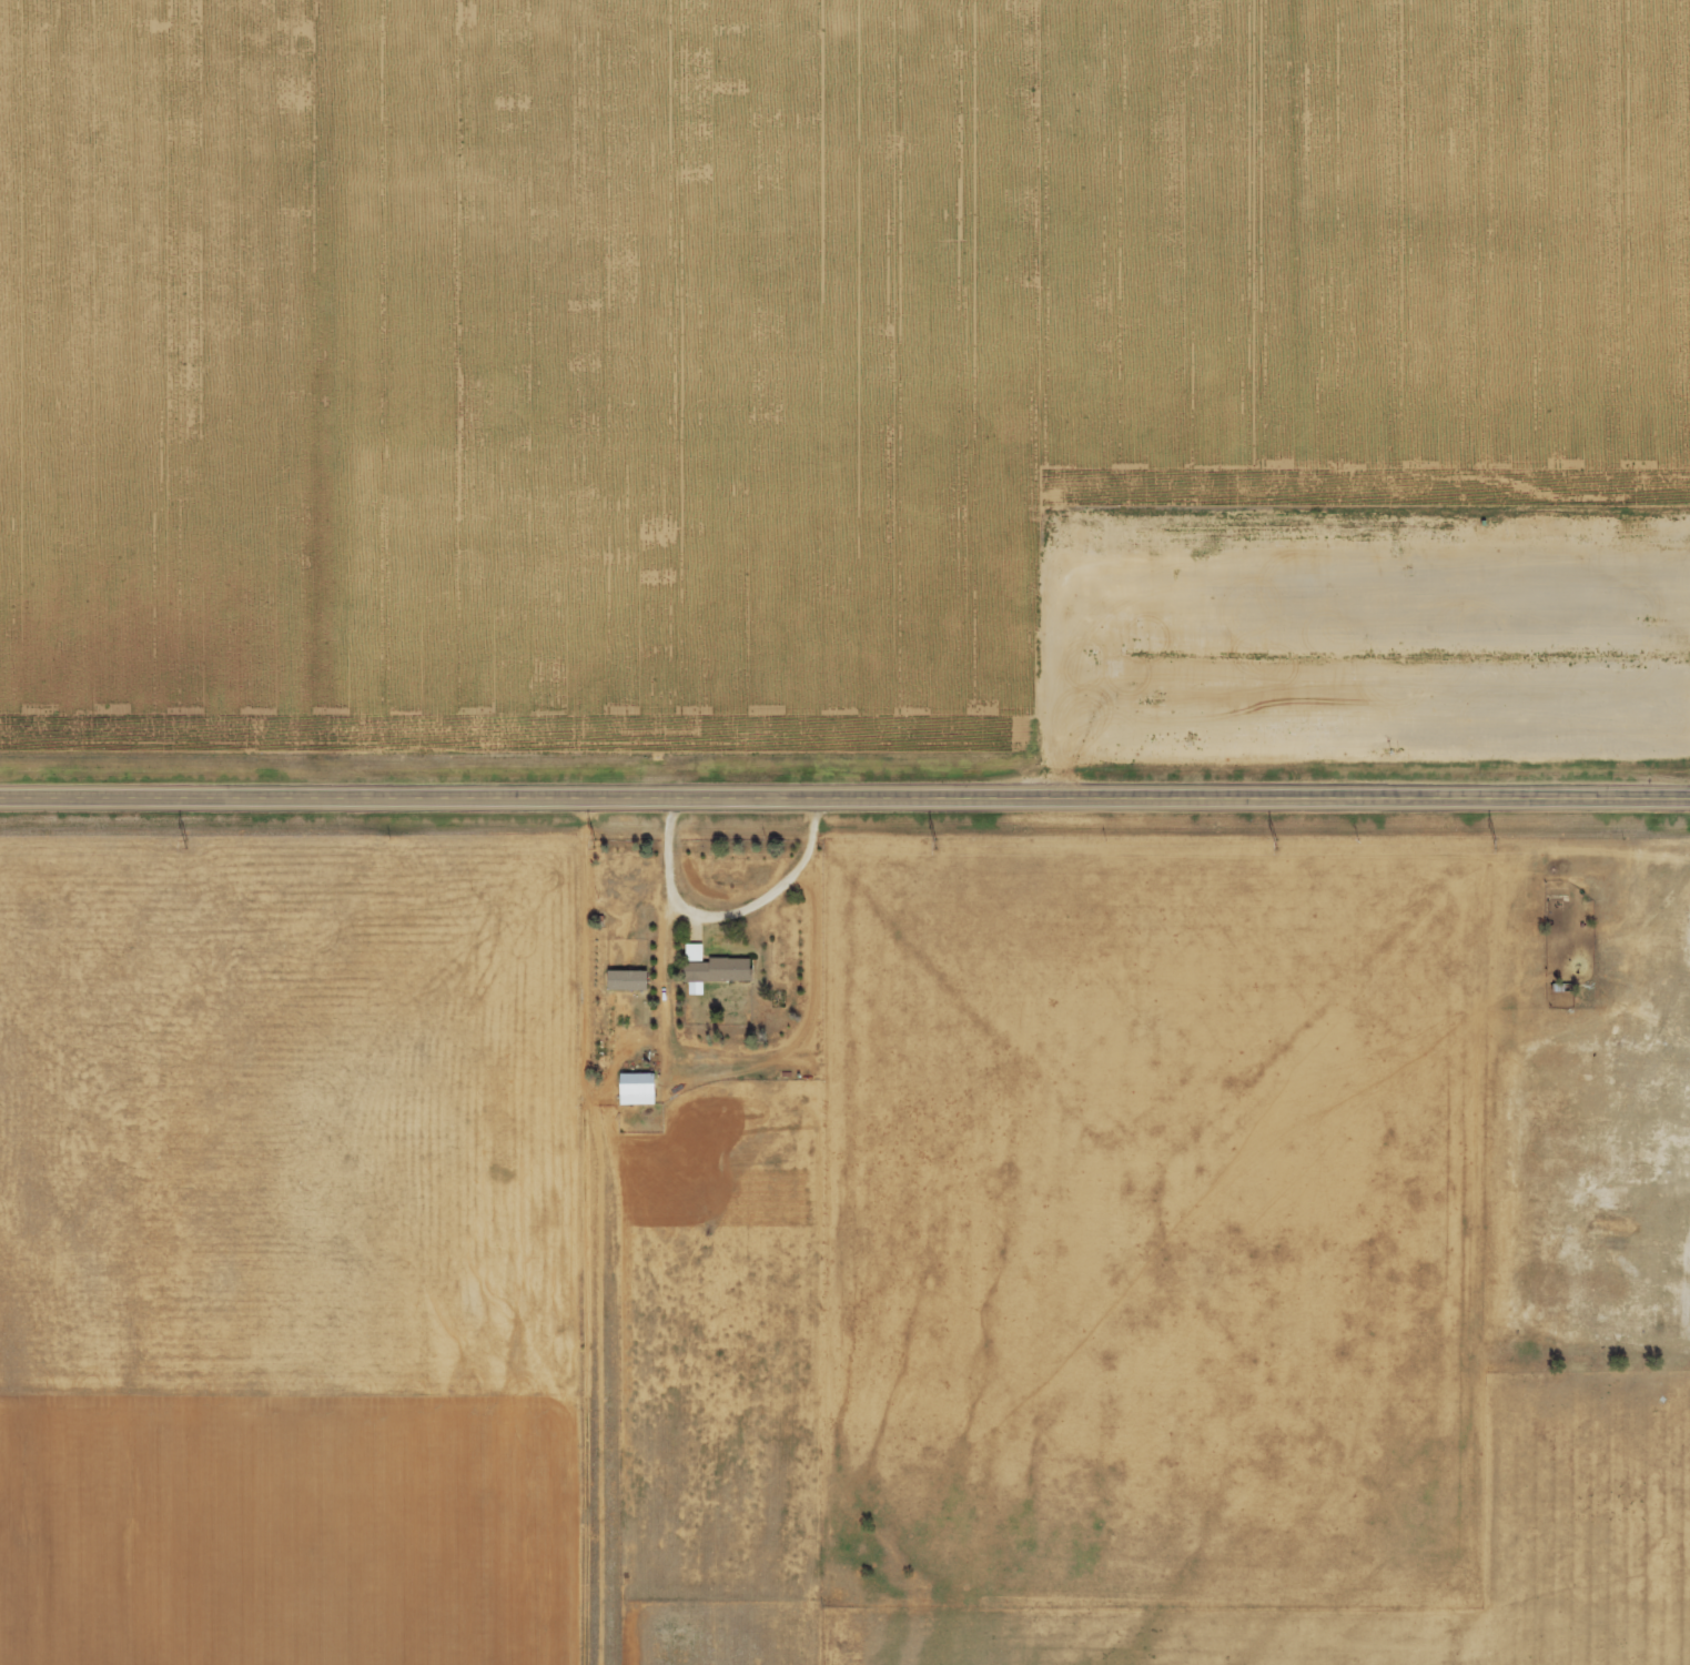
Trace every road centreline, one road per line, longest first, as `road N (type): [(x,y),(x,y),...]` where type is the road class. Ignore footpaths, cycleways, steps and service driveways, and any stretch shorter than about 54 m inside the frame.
road 1 (secondary): [(0,798),(1689,798)]

